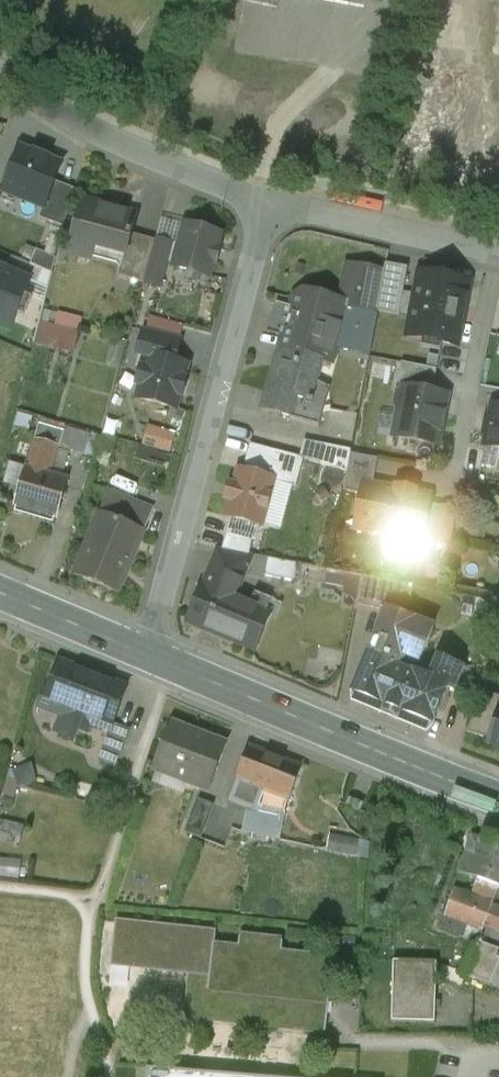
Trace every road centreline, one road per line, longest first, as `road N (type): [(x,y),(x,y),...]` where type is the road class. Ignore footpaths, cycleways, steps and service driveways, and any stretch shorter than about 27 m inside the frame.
road 1 (residential): [(271,201),(148,655)]
road 2 (primary): [(498,799),(148,655)]
road 3 (residential): [(0,69),(43,104),(152,157),(271,201)]
road 4 (residential): [(271,201),(498,252)]
road 5 (primary): [(148,655),(0,593)]

